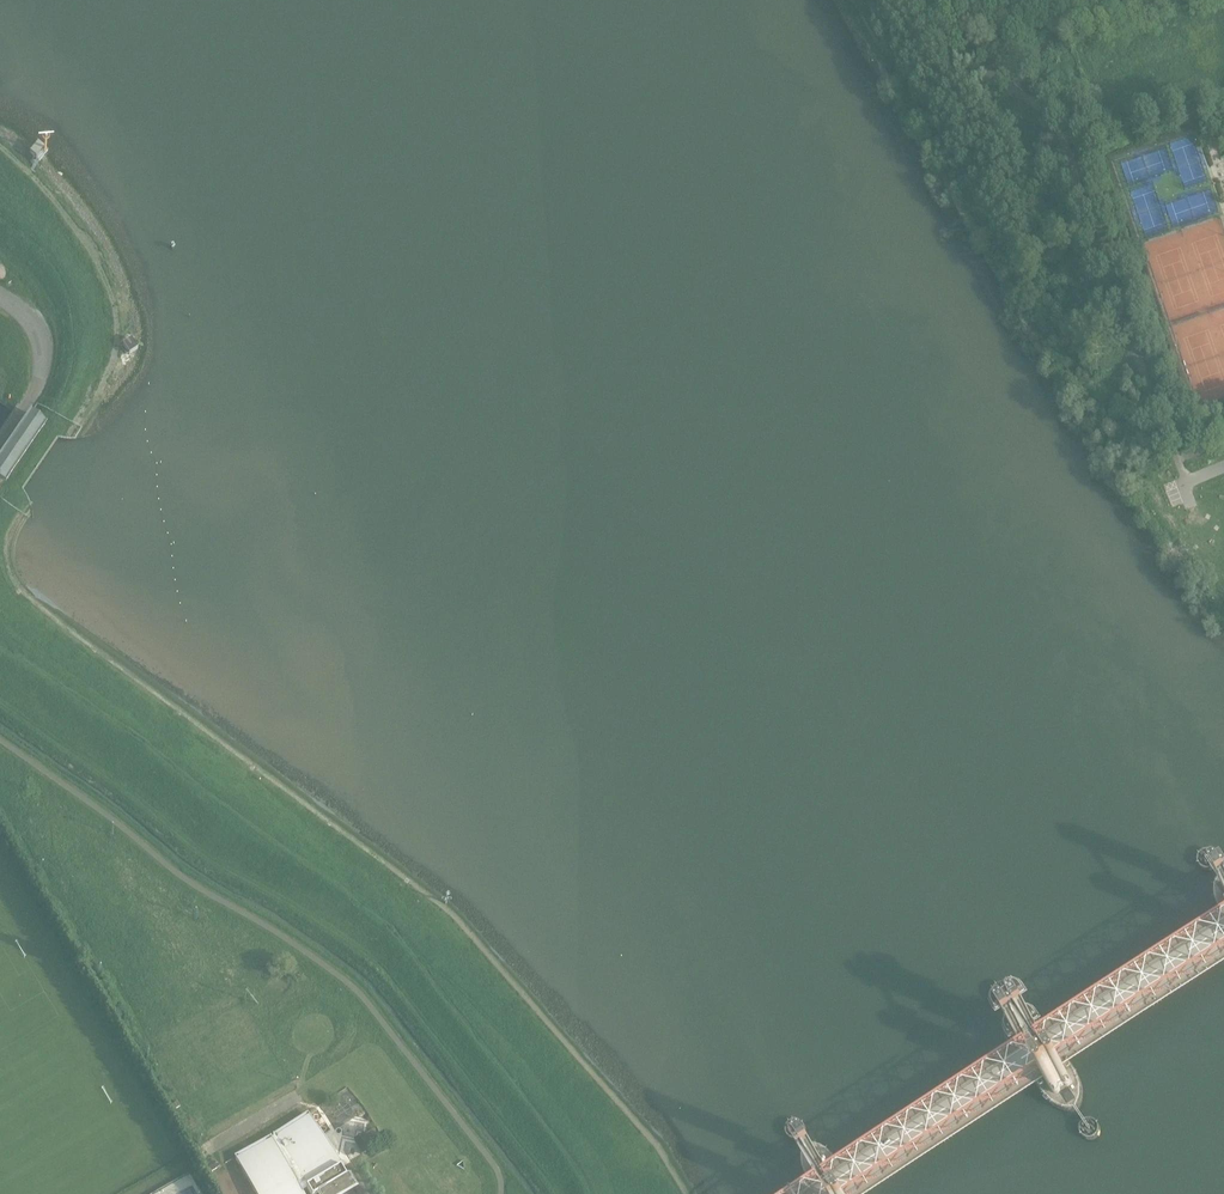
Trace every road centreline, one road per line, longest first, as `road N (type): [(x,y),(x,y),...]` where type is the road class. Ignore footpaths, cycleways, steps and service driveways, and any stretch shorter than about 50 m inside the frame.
road 1 (primary): [(829,1193),(1223,938)]
road 2 (unclassified): [(0,440),(38,384),(42,360),(33,323),(0,294)]

